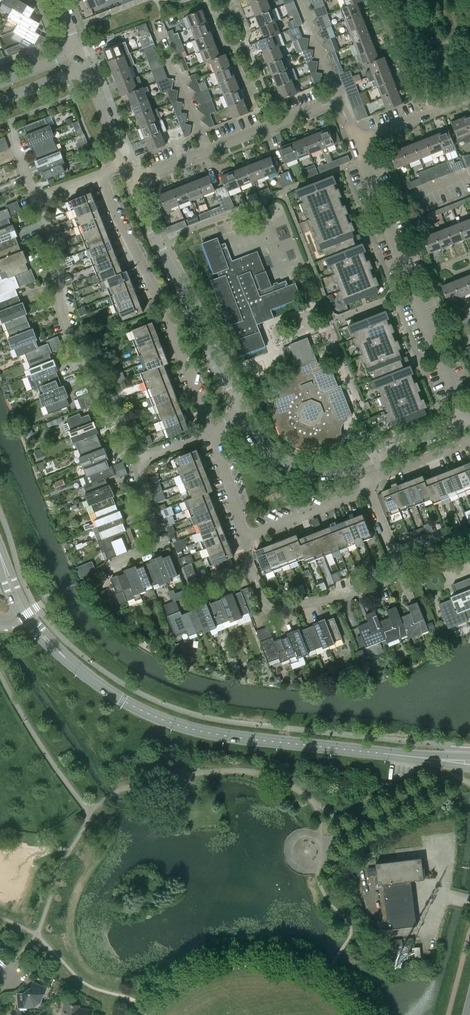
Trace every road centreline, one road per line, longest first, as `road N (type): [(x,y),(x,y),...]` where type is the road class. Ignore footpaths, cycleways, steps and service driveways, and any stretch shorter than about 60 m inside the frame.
road 1 (tertiary): [(421,757),(169,722),(64,657),(25,615),(0,555)]
road 2 (residential): [(356,142),(464,423)]
road 3 (residential): [(101,172),(210,432)]
road 4 (residential): [(140,457),(63,320),(58,265),(36,201)]
road 5 (residential): [(129,181),(328,104),(342,110),(356,142)]
road 6 (residential): [(245,416),(129,181)]
road 7 (residential): [(396,559),(384,583),(275,608),(264,603),(249,566)]
road 8 (residential): [(107,569),(154,542),(140,457)]
road 9 (residential): [(356,465),(298,471),(258,443),(245,416)]
road 10 (residential): [(245,537),(365,484)]
road 11 (residential): [(375,0),(421,118)]

